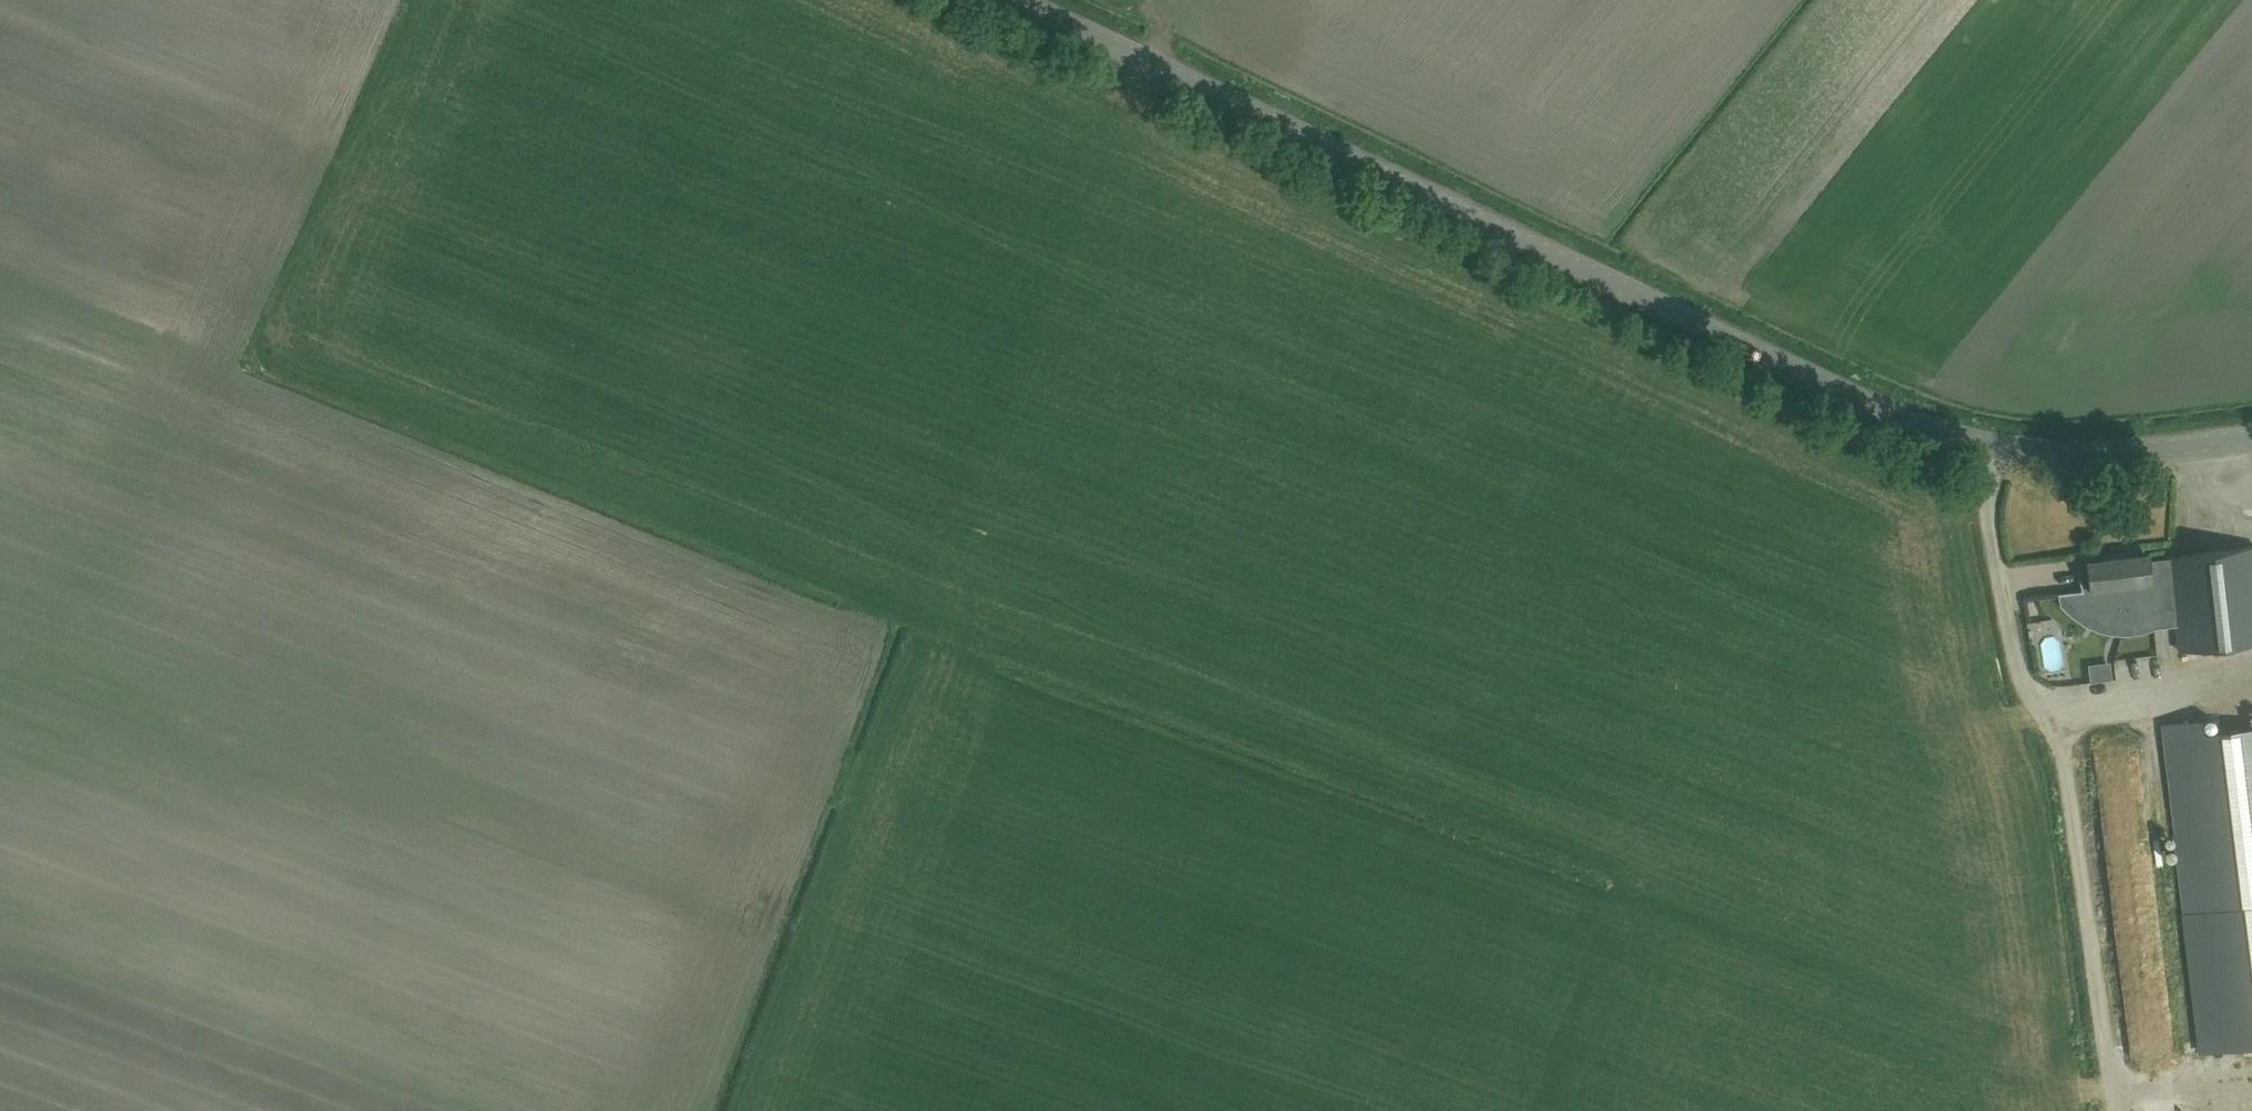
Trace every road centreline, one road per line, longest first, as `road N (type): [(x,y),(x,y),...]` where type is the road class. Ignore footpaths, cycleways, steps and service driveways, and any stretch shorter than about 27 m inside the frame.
road 1 (unclassified): [(2251,436),(2041,454),(1947,437),(1018,0)]
road 2 (track): [(2004,450),(1994,506),(1997,561),(2028,687),(2065,757),(2116,1110)]

